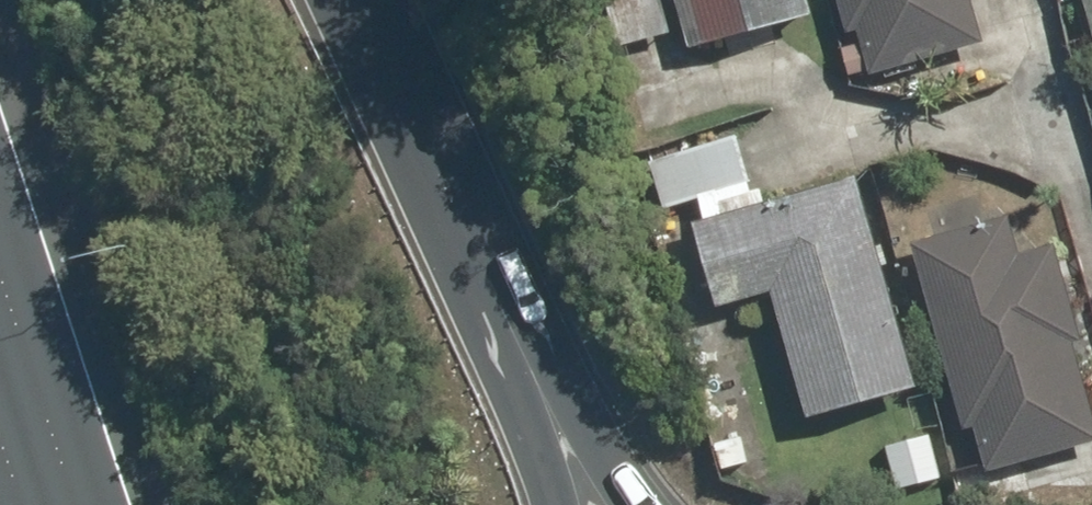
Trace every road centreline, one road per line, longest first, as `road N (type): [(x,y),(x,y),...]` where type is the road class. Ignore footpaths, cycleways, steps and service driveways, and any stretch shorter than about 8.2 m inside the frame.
road 1 (motorway): [(337,0),(529,398)]
road 2 (motorway): [(529,398),(633,504)]

